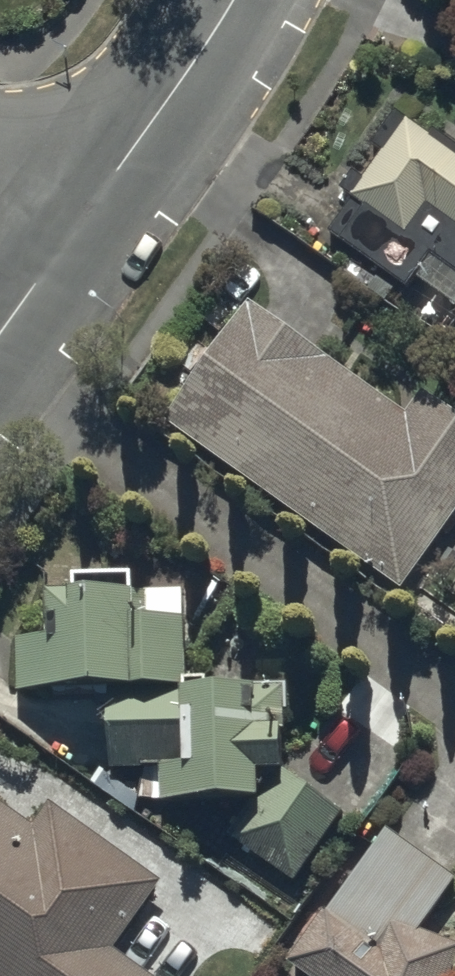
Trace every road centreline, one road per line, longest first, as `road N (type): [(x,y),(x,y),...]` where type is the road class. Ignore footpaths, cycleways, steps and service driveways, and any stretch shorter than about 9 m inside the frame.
road 1 (unclassified): [(77,230),(231,0)]
road 2 (unclassified): [(0,338),(77,230)]

